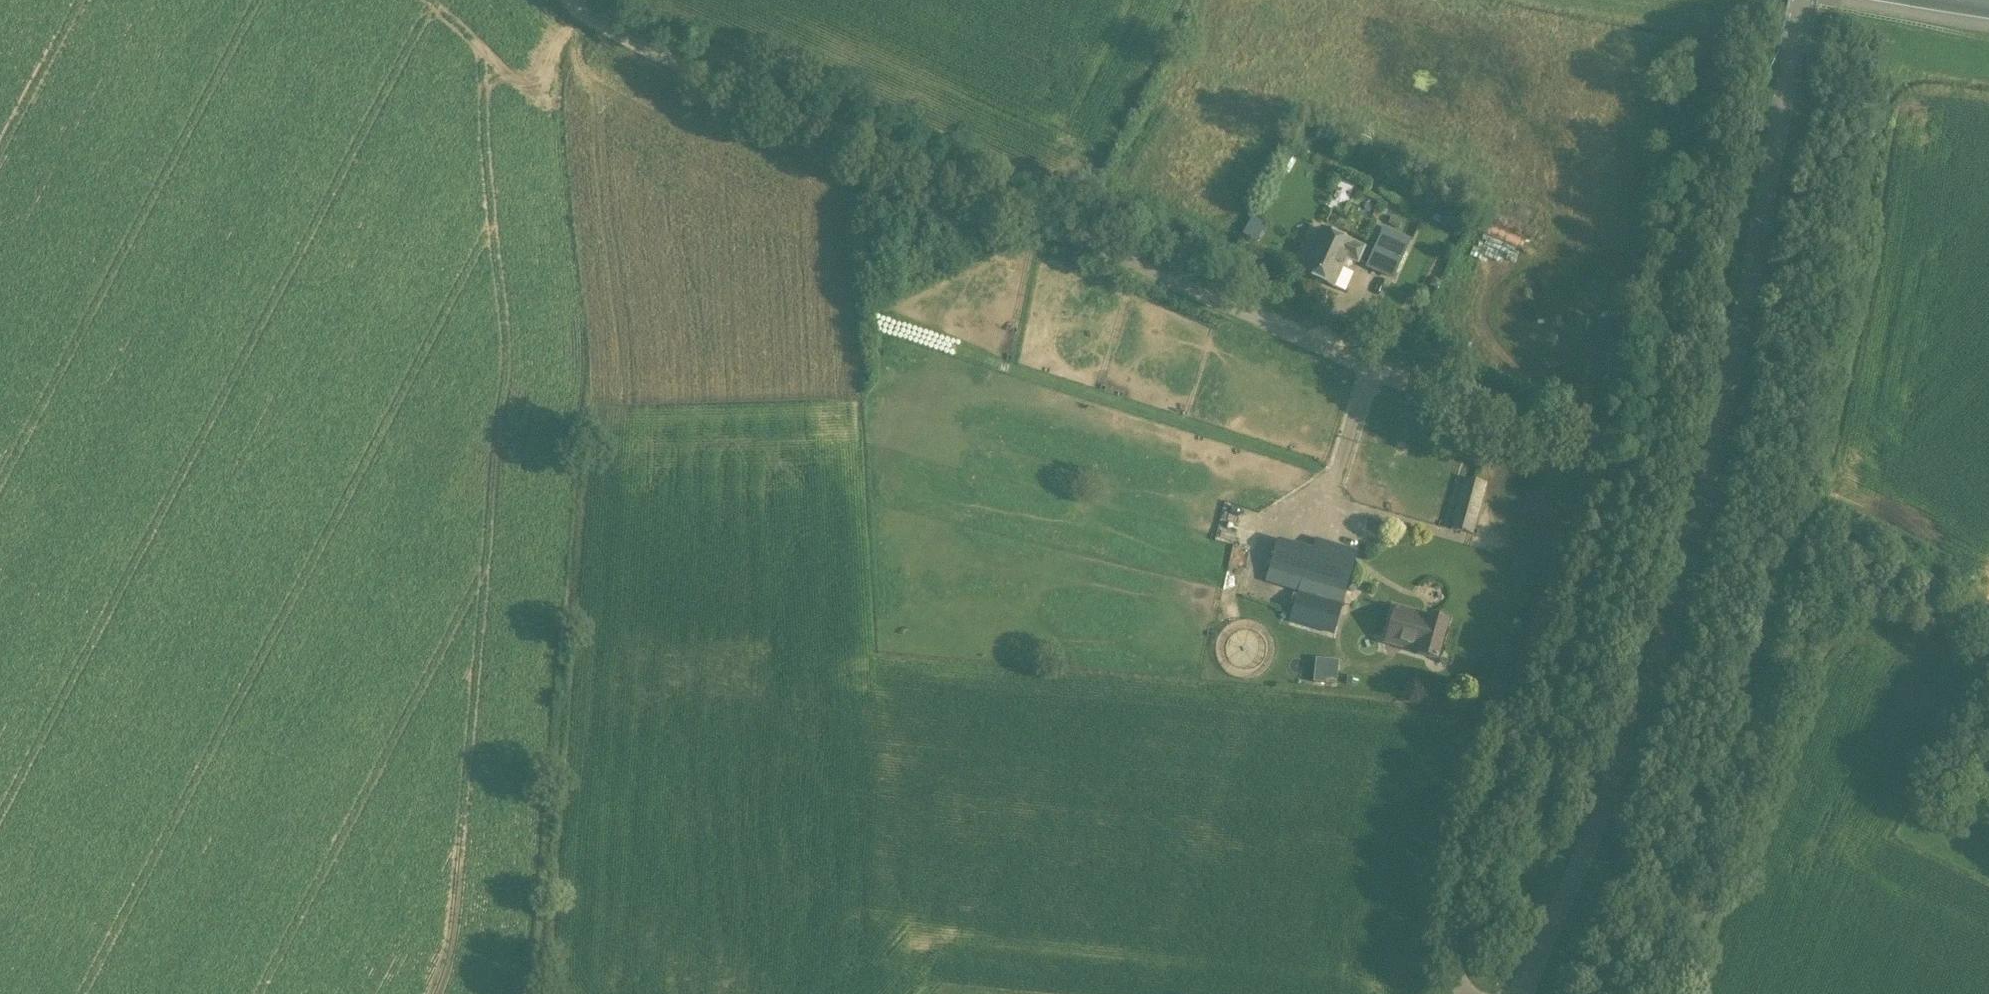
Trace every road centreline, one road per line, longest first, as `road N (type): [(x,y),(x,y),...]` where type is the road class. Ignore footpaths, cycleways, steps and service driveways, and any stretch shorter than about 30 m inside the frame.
road 1 (unclassified): [(569,0),(619,37),(748,96),(1581,465),(1591,489),(1587,512),(1473,829),(1447,936),(1452,970),(1469,993)]
road 2 (unclassified): [(1519,993),(1659,678),(1688,584),(1805,0)]
road 3 (unclassified): [(1988,634),(1884,597),(1844,602),(1809,626),(1665,993)]

